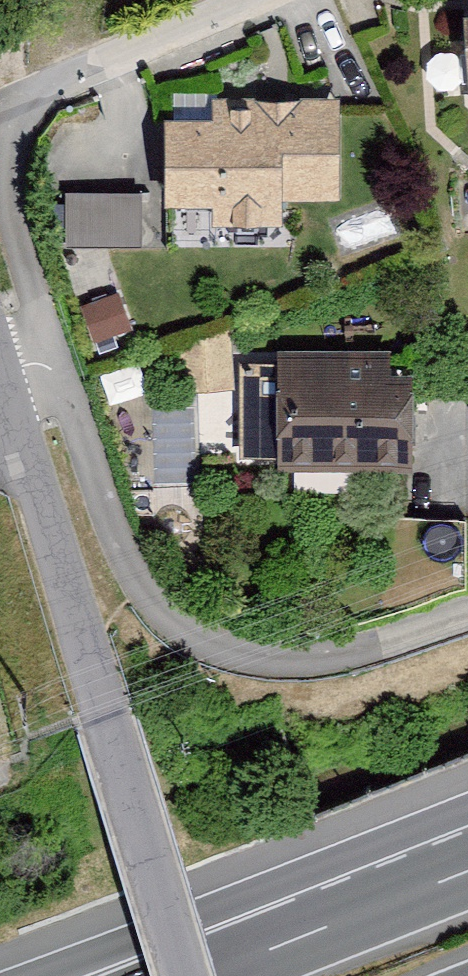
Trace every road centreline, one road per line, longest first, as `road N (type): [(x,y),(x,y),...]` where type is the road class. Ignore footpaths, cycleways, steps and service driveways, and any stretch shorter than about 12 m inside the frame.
road 1 (unclassified): [(0,375),(185,975)]
road 2 (residential): [(53,357),(134,569),(178,621),(240,654),(320,660),(467,614)]
road 3 (residential): [(239,0),(31,83),(11,121),(12,176),(53,357)]
road 4 (motorway): [(467,870),(306,935)]
road 5 (motorway): [(306,935),(166,975)]

